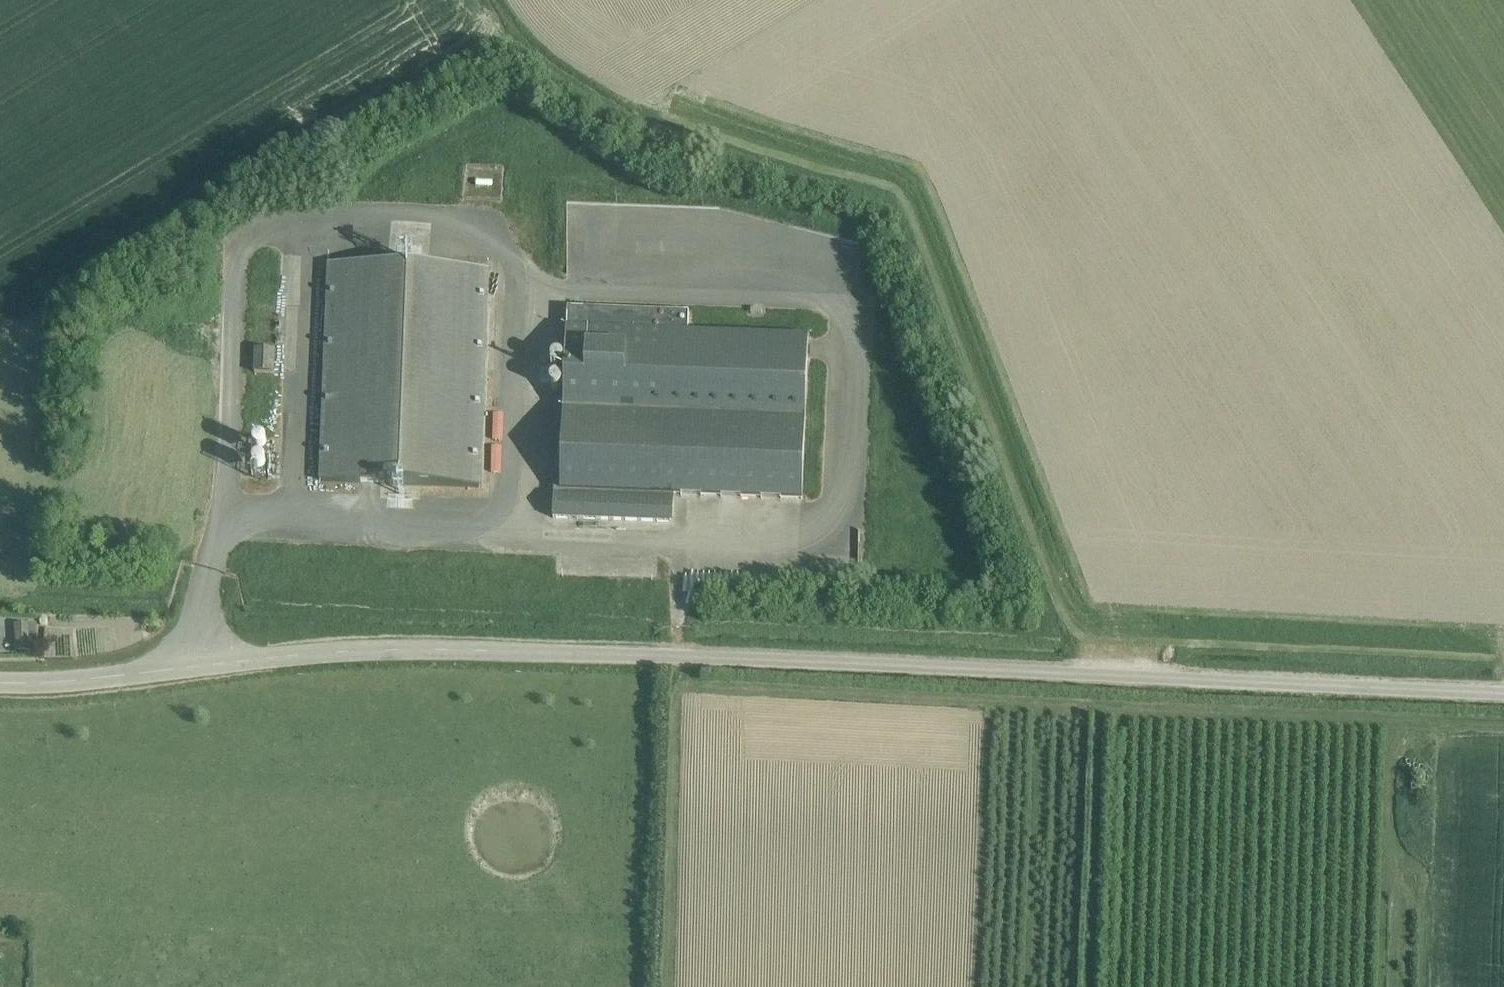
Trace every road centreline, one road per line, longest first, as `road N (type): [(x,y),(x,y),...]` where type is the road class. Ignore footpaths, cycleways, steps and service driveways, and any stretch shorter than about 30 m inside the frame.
road 1 (unclassified): [(0,684),(403,650),(1503,692)]

